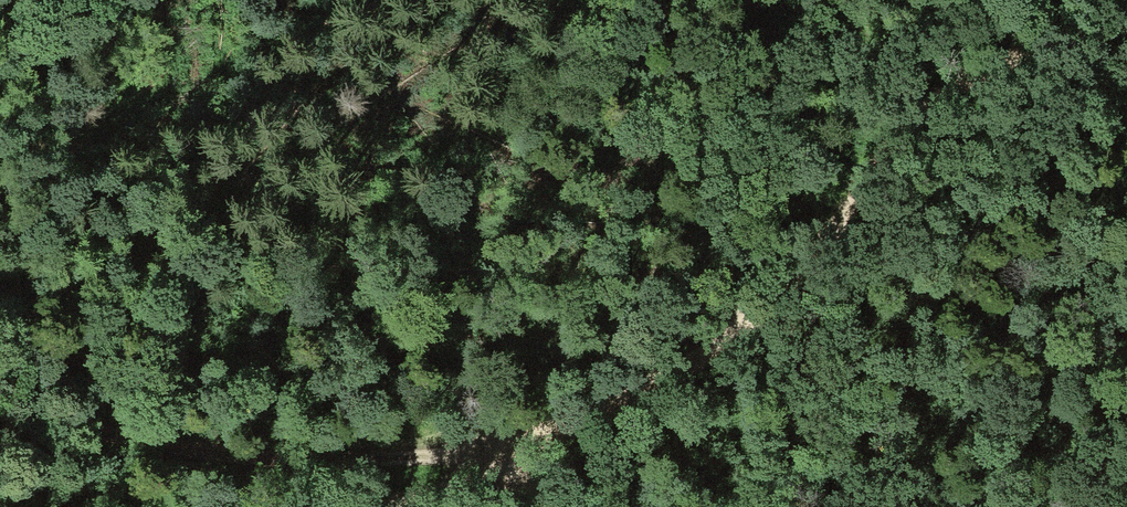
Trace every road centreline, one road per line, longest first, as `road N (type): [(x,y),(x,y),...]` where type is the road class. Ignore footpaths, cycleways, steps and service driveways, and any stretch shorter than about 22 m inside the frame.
road 1 (track): [(778,300),(674,376),(525,451),(206,456),(0,418)]
road 2 (track): [(778,300),(905,130),(959,86),(1005,62),(1126,25)]
road 3 (track): [(758,0),(778,300)]
road 4 (track): [(778,300),(855,506)]
road 5 (track): [(525,451),(418,506)]

